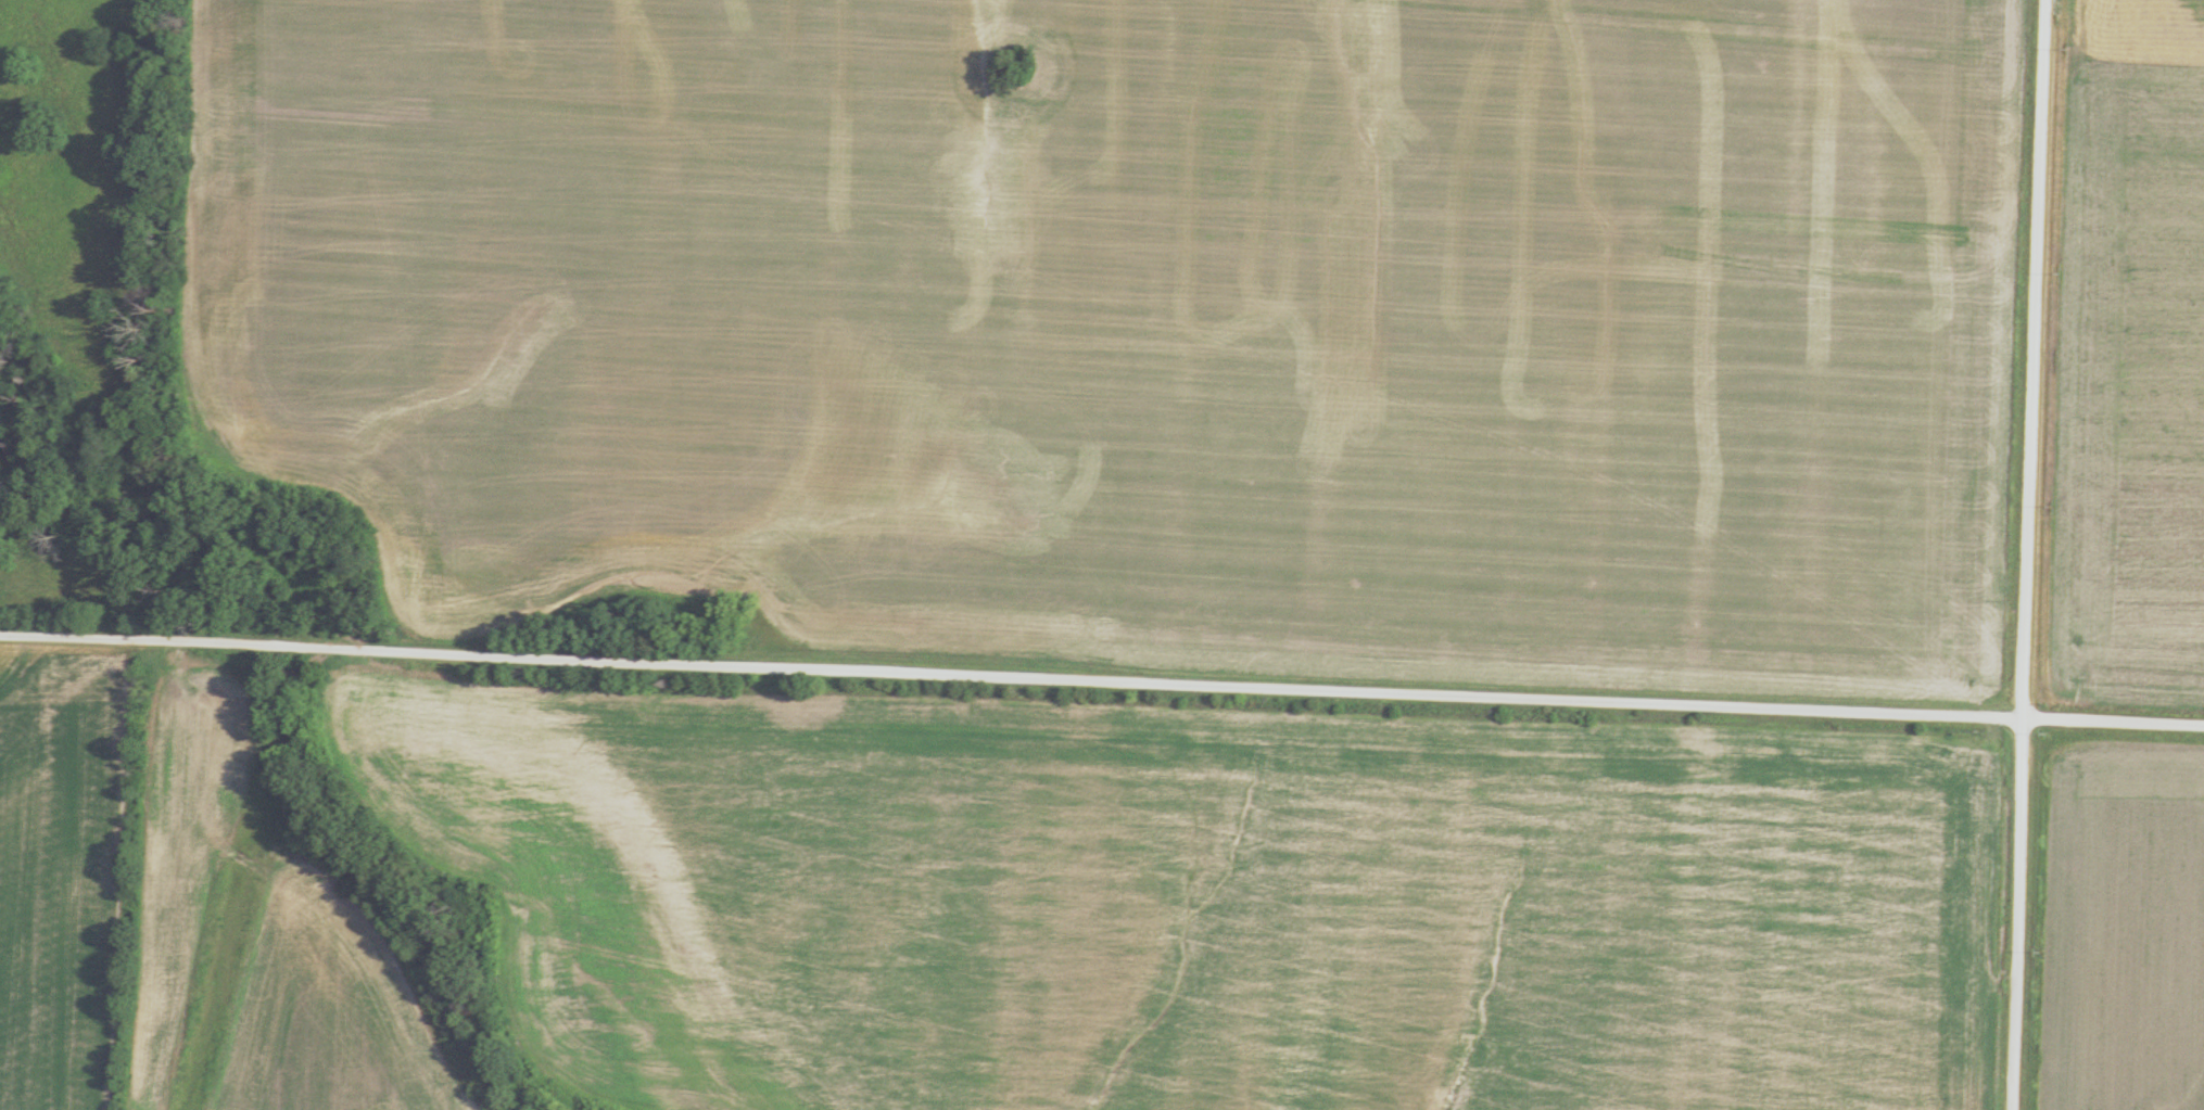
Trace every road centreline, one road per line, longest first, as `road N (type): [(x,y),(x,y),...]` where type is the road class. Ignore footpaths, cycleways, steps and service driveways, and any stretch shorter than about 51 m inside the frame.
road 1 (residential): [(2203,729),(0,637)]
road 2 (residential): [(2012,1109),(2045,0)]

